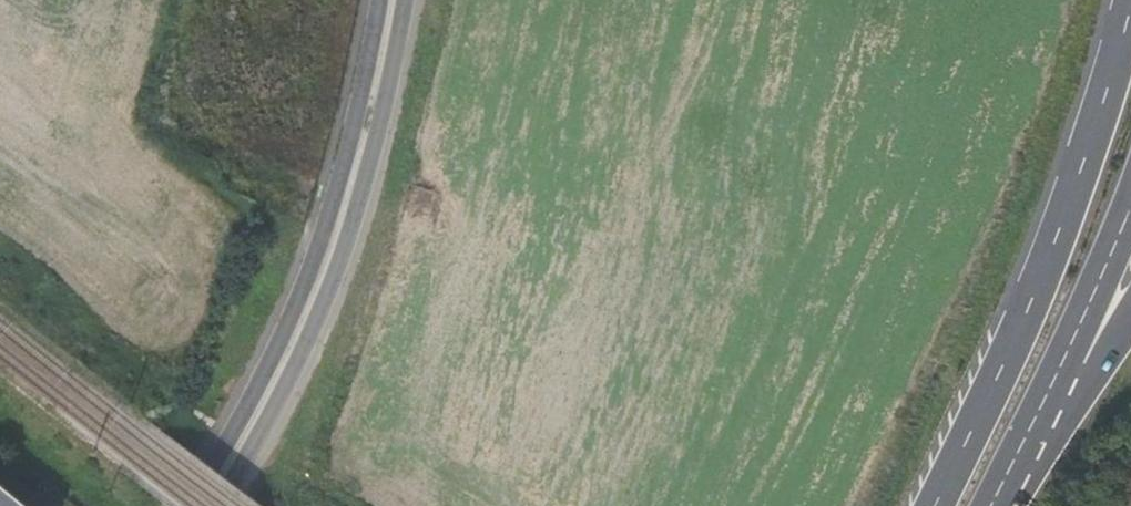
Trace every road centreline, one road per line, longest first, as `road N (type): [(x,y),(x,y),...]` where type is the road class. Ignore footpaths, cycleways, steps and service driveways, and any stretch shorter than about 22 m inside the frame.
road 1 (tertiary): [(381,0),(316,252),(240,421),(186,505)]
road 2 (tertiary): [(214,505),(297,361),(339,257),(371,159),(404,0)]
road 3 (trunk): [(1130,15),(1046,275),(934,505)]
road 4 (trunk): [(991,505),(1069,354)]
road 5 (motorway): [(1069,354),(1130,214)]

